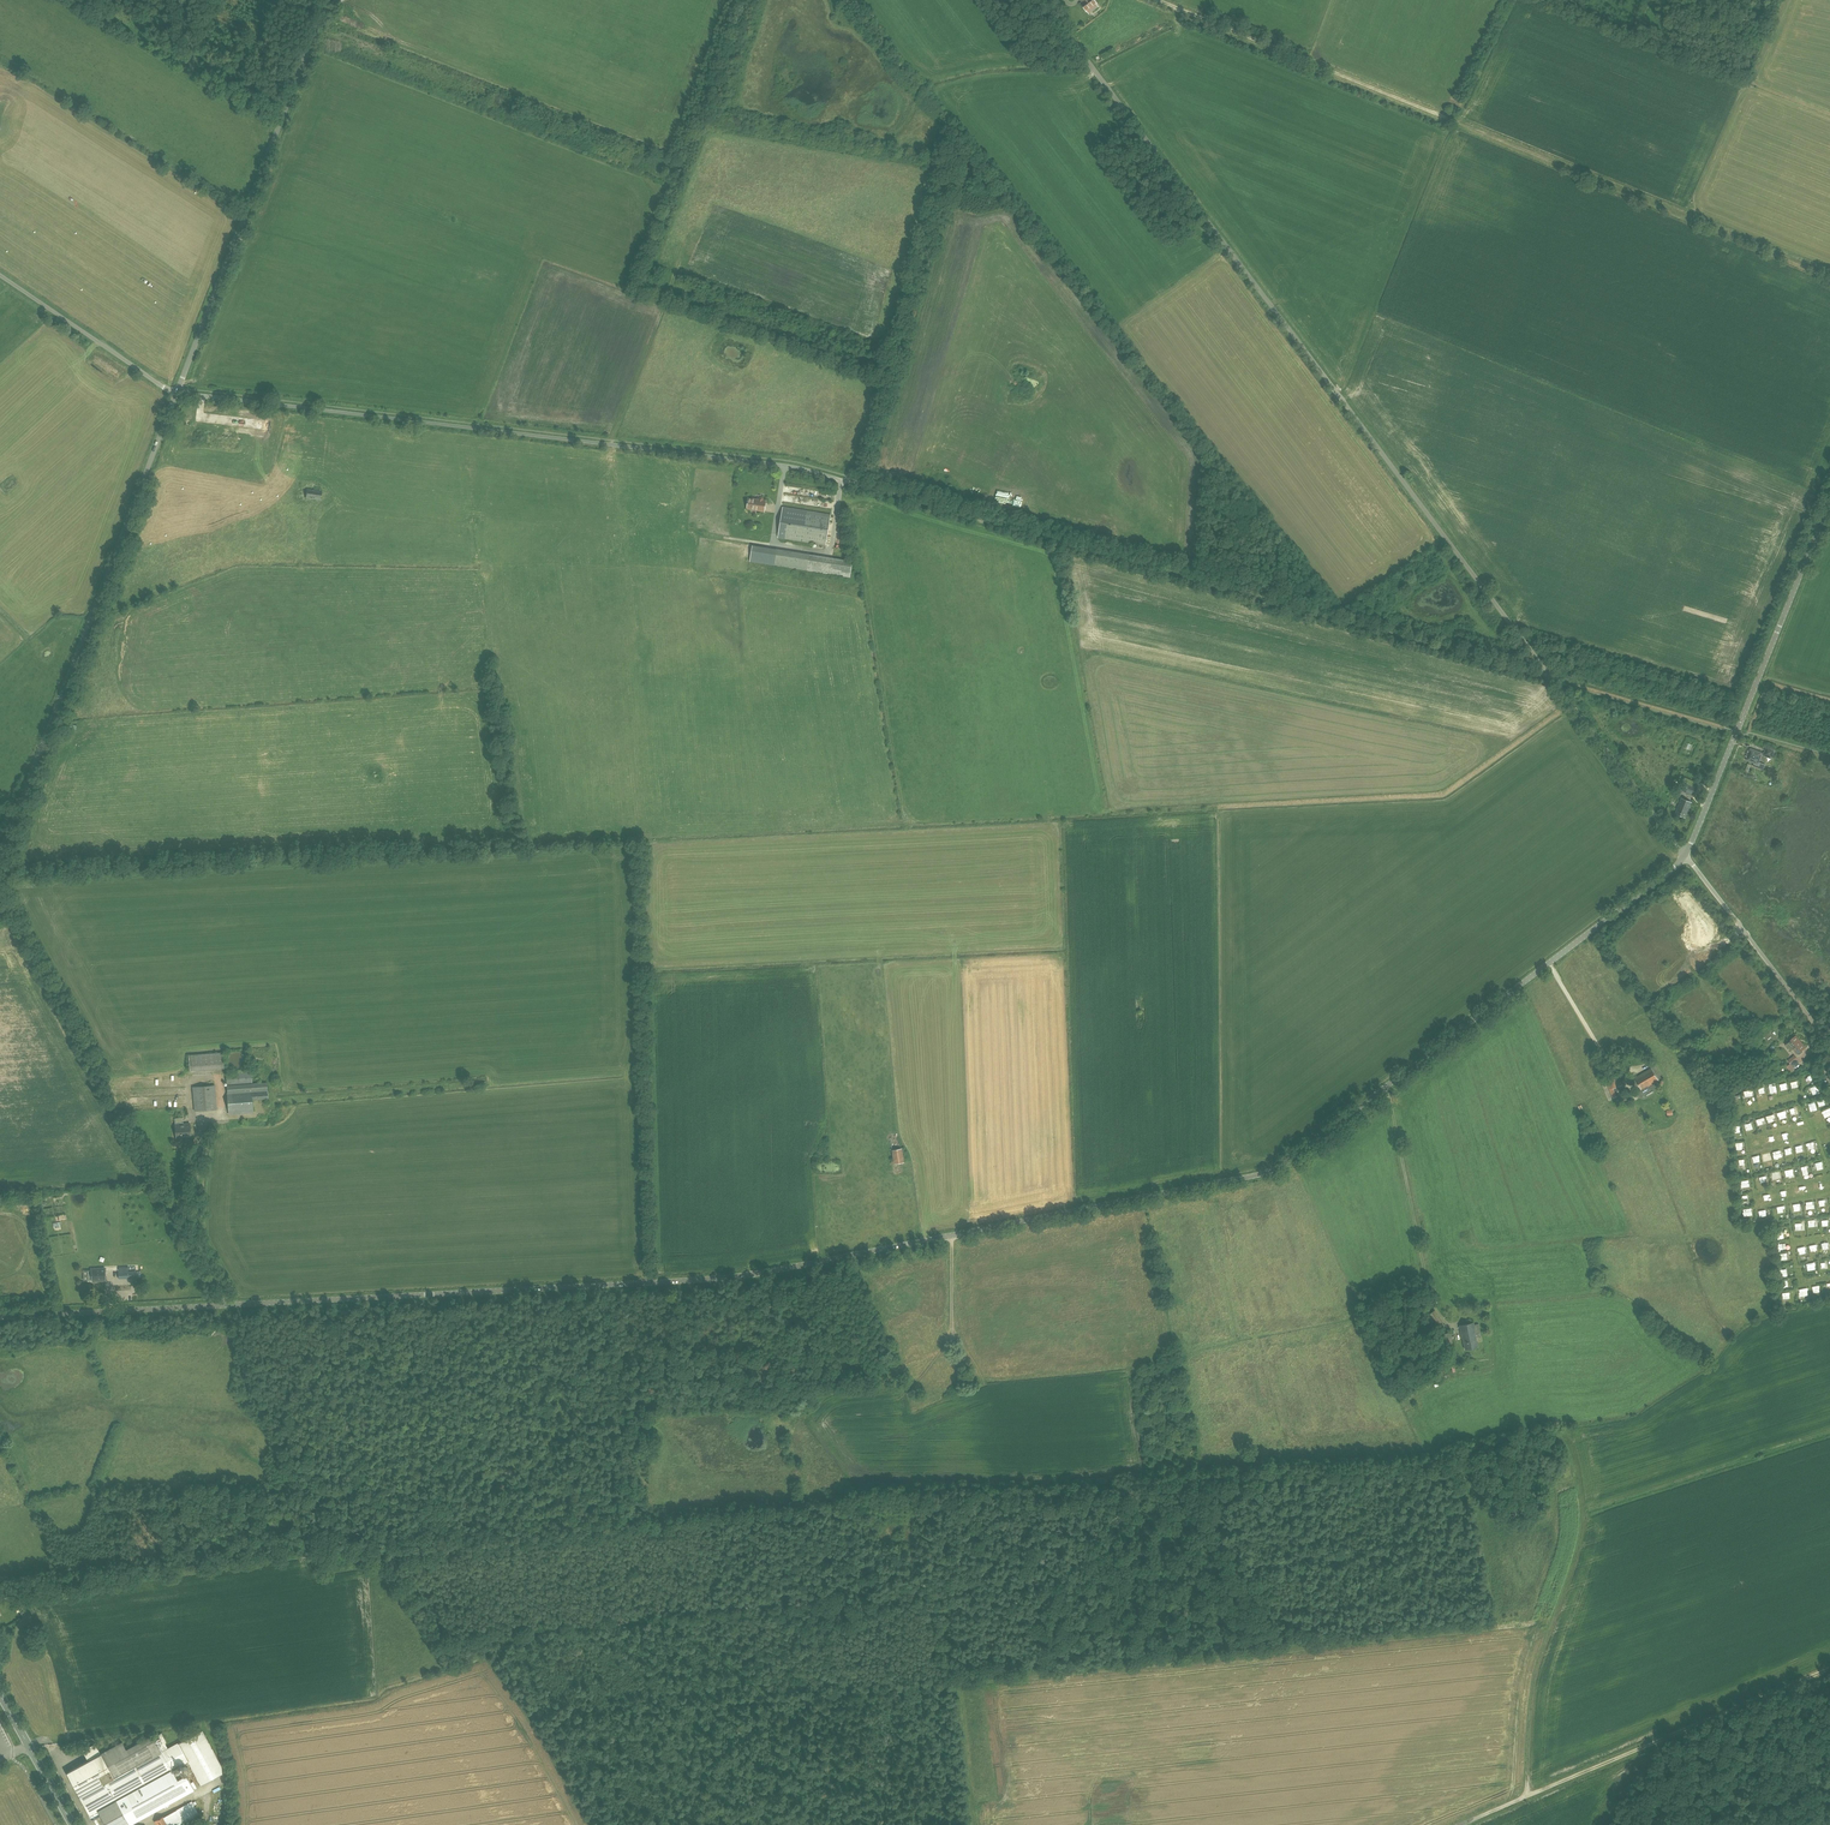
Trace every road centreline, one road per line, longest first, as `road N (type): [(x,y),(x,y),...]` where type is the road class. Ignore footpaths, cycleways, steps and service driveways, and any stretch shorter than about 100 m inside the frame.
road 1 (unclassified): [(0,1317),(730,1278),(1262,1174),(1686,857)]
road 2 (unclassified): [(1686,857),(1042,0)]
road 3 (track): [(1829,274),(1156,0)]
road 4 (track): [(1552,681),(857,487)]
road 5 (unclassified): [(0,858),(177,393)]
road 6 (track): [(1456,1824),(1528,1794),(1539,1668),(1587,1508),(1572,1444)]
road 7 (unclassified): [(177,393),(327,0)]
road 8 (unclassified): [(1686,857),(1829,503)]
road 9 (track): [(1528,1794),(1829,1661)]
road 10 (unclassified): [(1829,1047),(1686,857)]
road 11 (track): [(1386,1087),(1433,1303)]
road 12 (unclassified): [(177,393),(0,275)]

